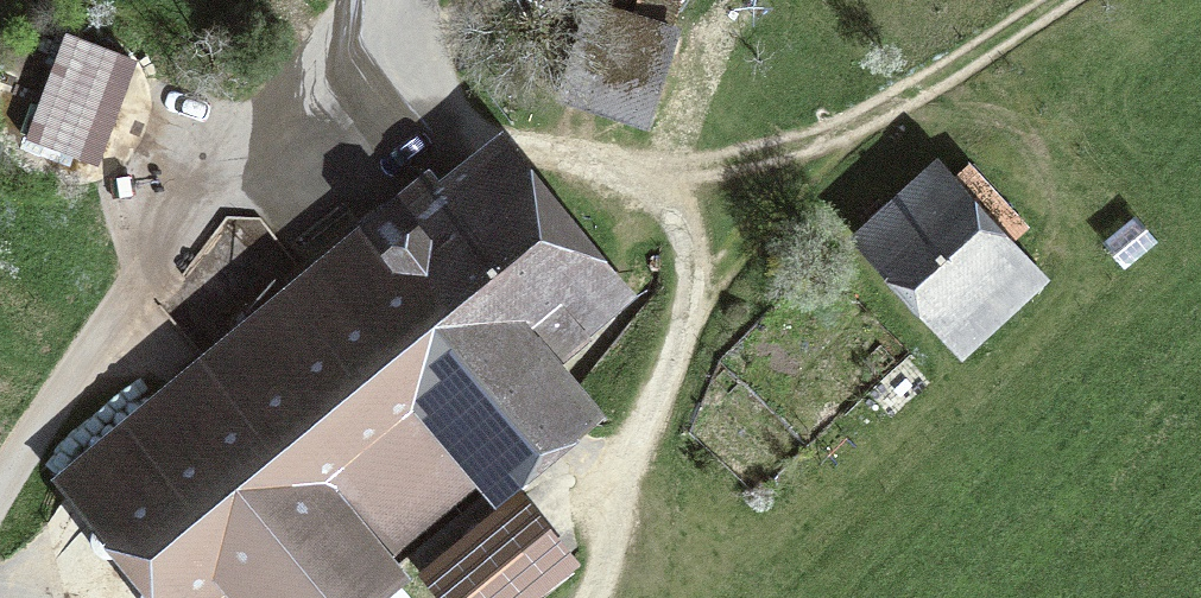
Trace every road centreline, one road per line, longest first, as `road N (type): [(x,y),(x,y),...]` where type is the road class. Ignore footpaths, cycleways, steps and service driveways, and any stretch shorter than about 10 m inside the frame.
road 1 (track): [(1057,0),(832,130),(732,158),(631,174),(483,138),(432,114),(353,18)]
road 2 (track): [(367,0),(193,208),(62,382),(0,482)]
road 3 (track): [(594,597),(691,291),(690,240),(631,174)]

